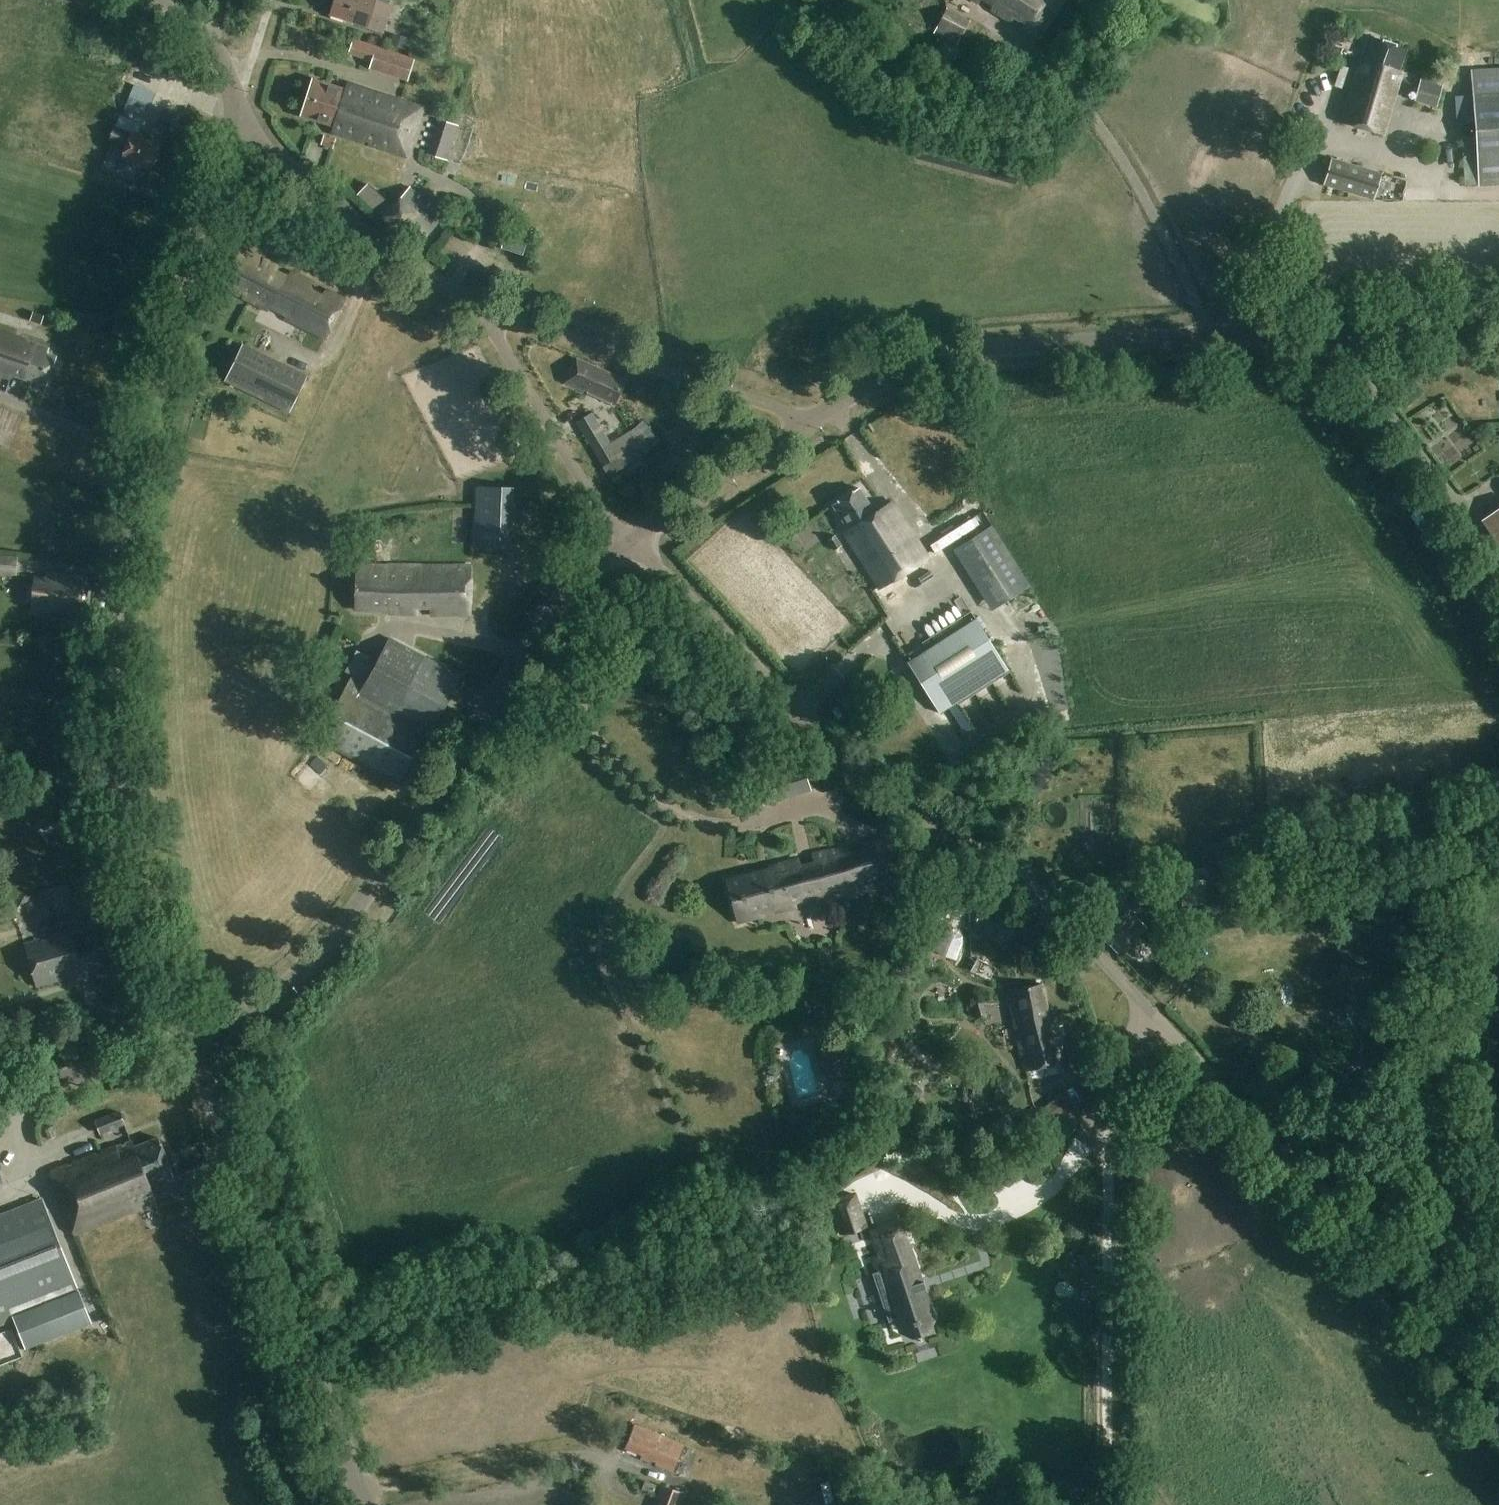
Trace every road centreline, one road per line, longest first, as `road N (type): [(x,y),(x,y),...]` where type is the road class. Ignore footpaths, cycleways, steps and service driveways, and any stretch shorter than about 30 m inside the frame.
road 1 (unclassified): [(1498,1394),(1243,1108),(1037,894),(852,773),(630,540)]
road 2 (unclassified): [(200,1042),(142,890),(111,779),(105,713),(145,441),(231,138)]
road 3 (tertiary): [(801,426),(904,369),(974,350),(1498,318)]
road 4 (tertiary): [(200,1042),(265,1005),(321,950),(562,605),(625,546)]
road 5 (track): [(1145,1010),(1119,1061),(1110,1115),(1108,1504)]
road 6 (tertiary): [(369,1504),(200,1042)]
road 7 (unclassified): [(801,426),(767,404),(480,306)]
road 8 (unclassified): [(480,306),(395,258),(270,159),(231,138)]
road 9 (residential): [(625,546),(480,306)]
road 10 (unclassified): [(0,1100),(200,1042)]
road 11 (tertiary): [(630,540),(801,426)]
road 12 (unclassified): [(231,138),(236,107),(215,52),(163,0)]

